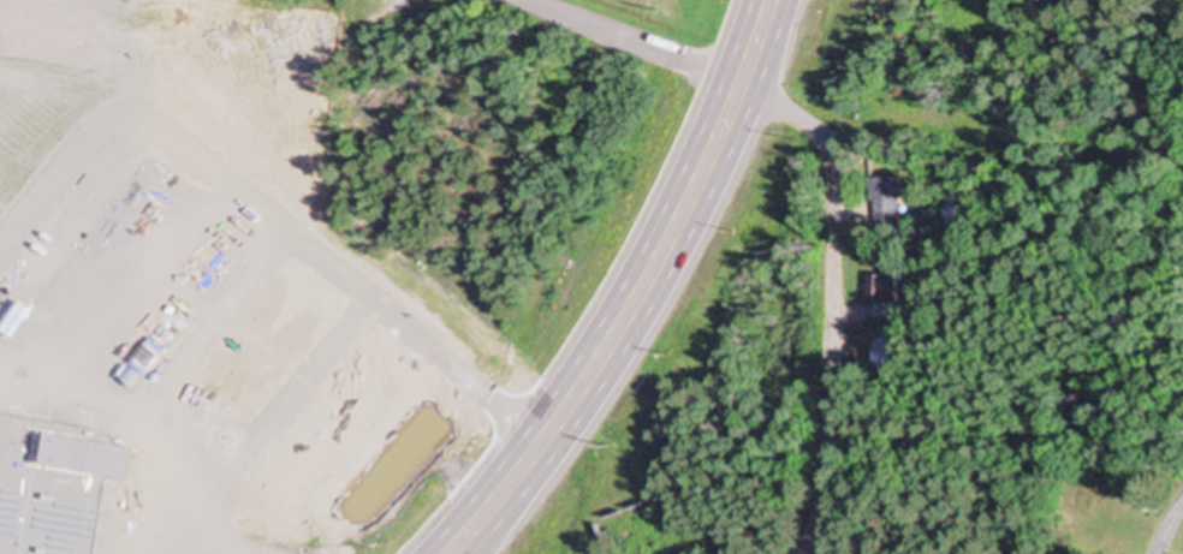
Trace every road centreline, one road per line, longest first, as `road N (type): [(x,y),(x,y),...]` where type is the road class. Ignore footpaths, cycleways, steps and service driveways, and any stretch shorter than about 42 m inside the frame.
road 1 (primary): [(446,553),(518,473),(616,333),(723,132),(771,0)]
road 2 (residential): [(810,553),(826,492),(837,214),(830,148),(796,117)]
road 3 (residential): [(796,117),(741,87),(508,0)]

